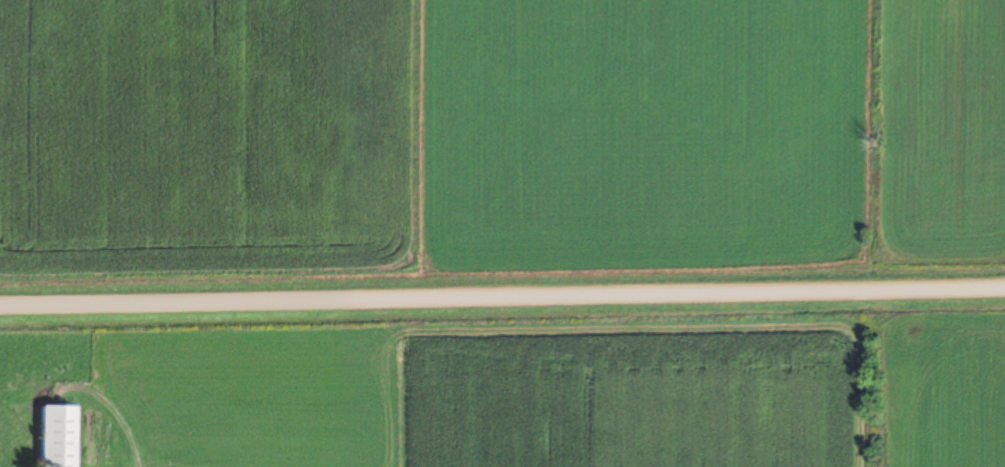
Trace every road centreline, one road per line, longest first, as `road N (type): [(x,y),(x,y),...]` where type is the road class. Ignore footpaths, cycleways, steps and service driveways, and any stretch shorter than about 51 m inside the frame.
road 1 (residential): [(0,304),(1004,286)]

